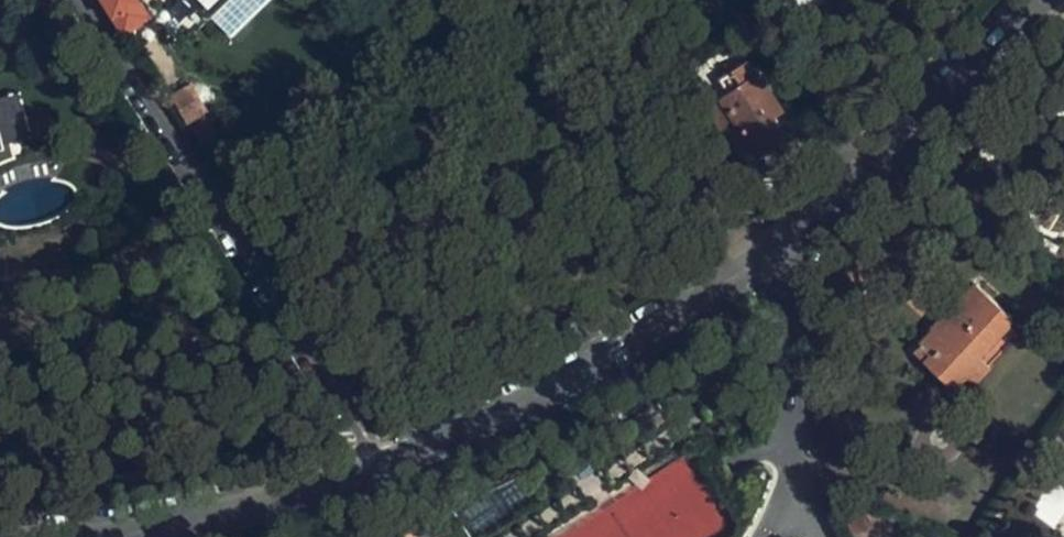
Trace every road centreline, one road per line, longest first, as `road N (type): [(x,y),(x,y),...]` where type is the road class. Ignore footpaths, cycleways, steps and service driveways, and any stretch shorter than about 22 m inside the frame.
road 1 (residential): [(89,0),(377,465)]
road 2 (tertiary): [(377,465),(612,347),(772,246)]
road 3 (tertiary): [(772,246),(1049,0)]
road 4 (tertiary): [(39,536),(271,495),(377,465)]
road 5 (residential): [(772,246),(786,281),(801,500),(820,536)]

